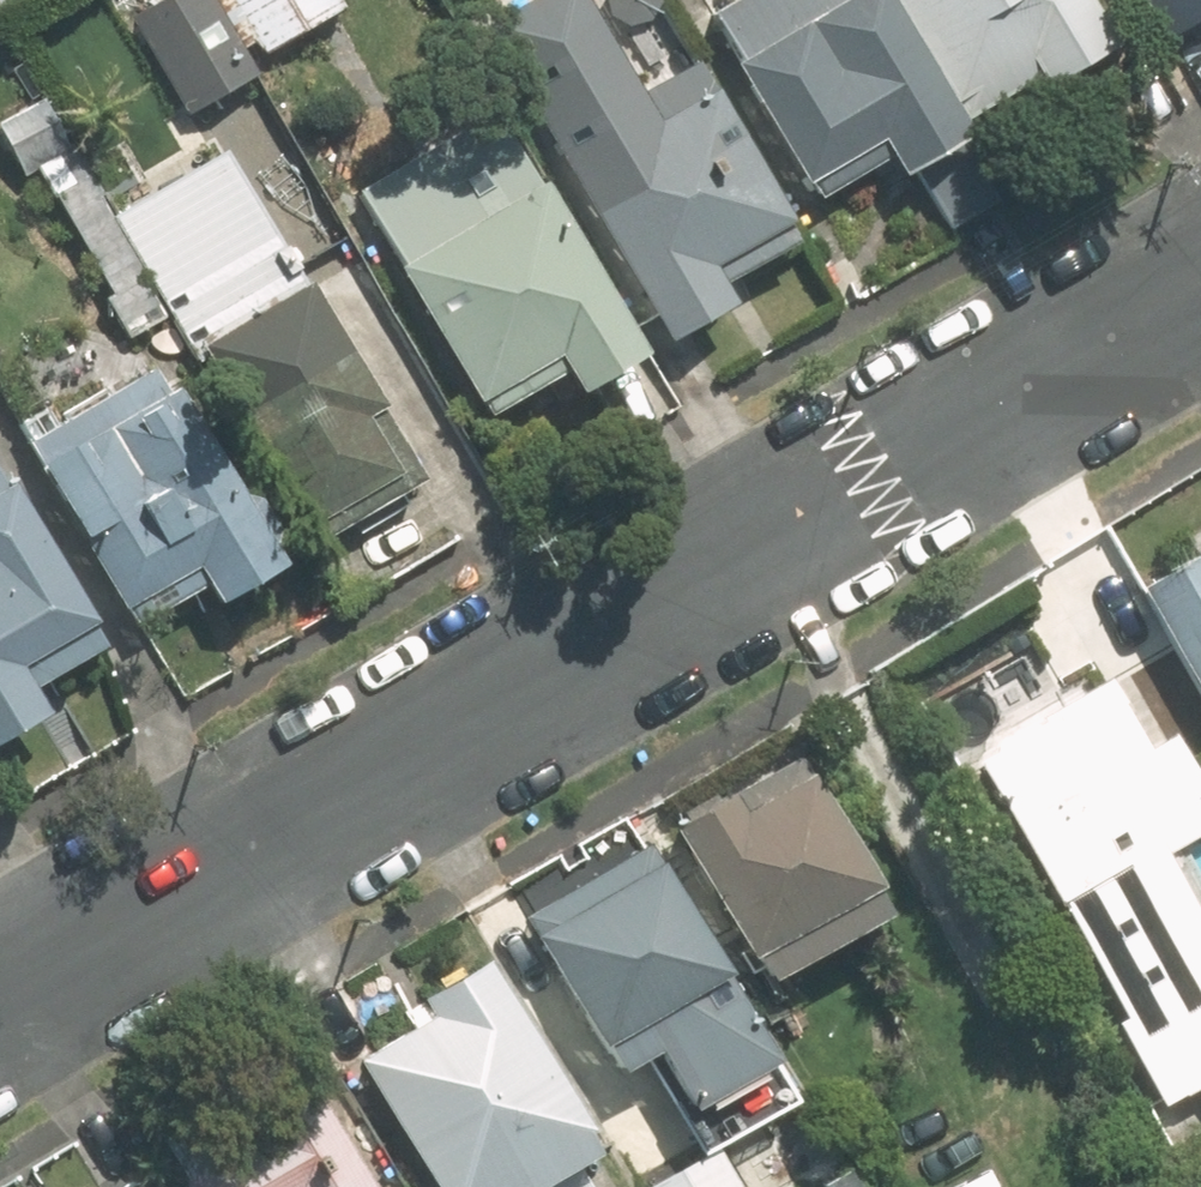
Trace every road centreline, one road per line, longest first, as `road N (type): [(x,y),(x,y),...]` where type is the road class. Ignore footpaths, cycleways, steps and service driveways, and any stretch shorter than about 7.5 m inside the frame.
road 1 (residential): [(1200,272),(857,471),(0,995)]

